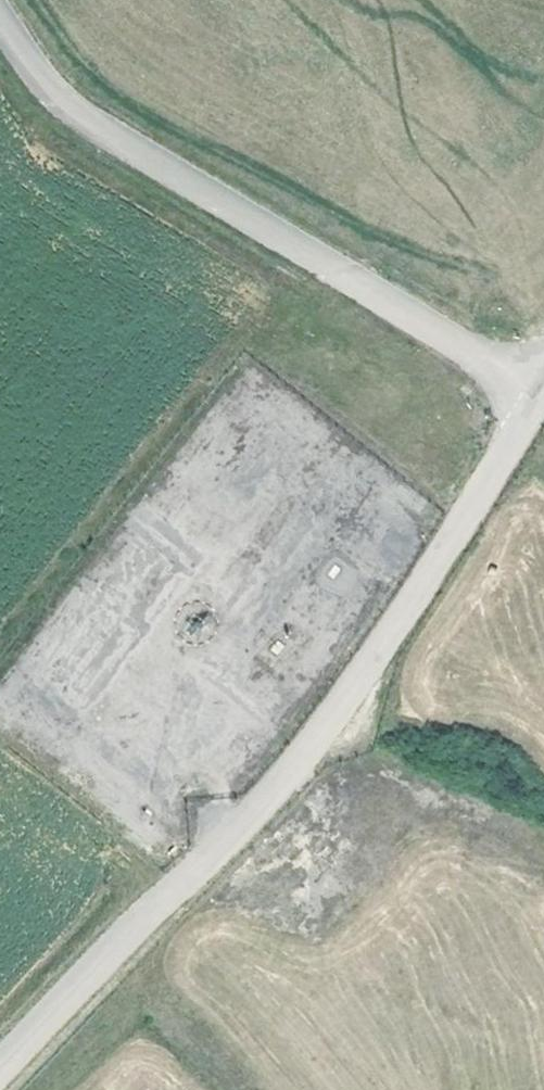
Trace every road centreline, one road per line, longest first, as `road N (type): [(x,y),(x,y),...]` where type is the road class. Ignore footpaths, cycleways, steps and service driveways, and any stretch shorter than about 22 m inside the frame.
road 1 (unclassified): [(543,390),(90,123),(54,95),(0,23)]
road 2 (unclassified): [(227,849),(353,687),(543,390)]
road 3 (unclassified): [(0,1083),(227,849)]

